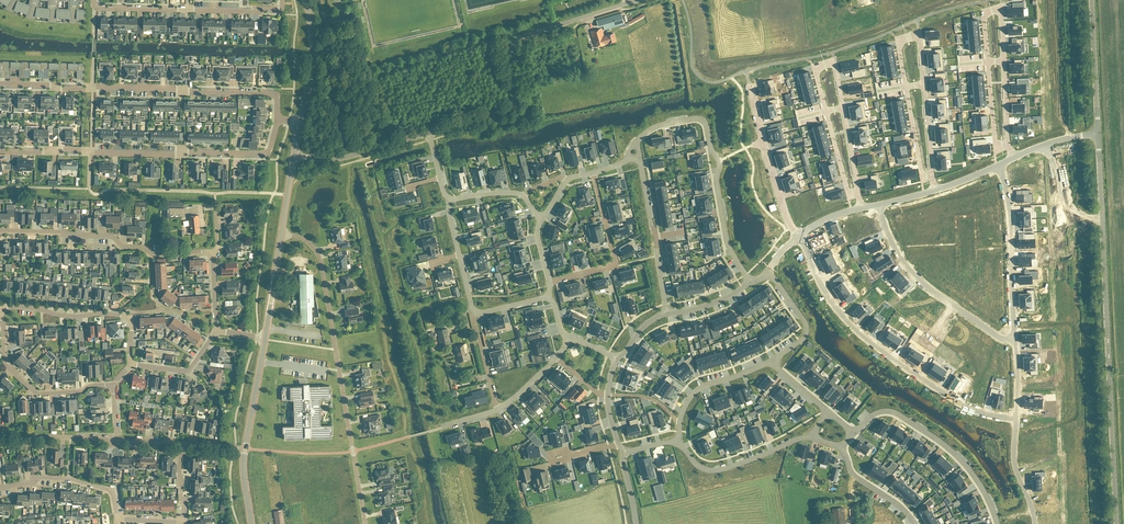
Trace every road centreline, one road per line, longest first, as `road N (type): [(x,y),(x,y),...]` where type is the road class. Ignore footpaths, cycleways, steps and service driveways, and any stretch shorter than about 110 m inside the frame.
road 1 (unclassified): [(1117,523),(1098,134)]
road 2 (residential): [(281,234),(311,244),(322,262),(365,523)]
road 3 (residential): [(0,152),(266,153),(278,119)]
road 4 (residential): [(0,84),(271,94),(278,119)]
road 5 (residential): [(797,237),(830,299),(865,337),(958,403),(1017,419)]
road 6 (residential): [(429,133),(514,105),(516,41),(638,0)]
road 7 (residential): [(637,141),(665,124),(703,120),(719,165),(727,241),(749,282)]
road 8 (residential): [(850,432),(880,412),(899,415),(968,468),(997,523)]
road 9 (residential): [(879,205),(897,253),(915,276),(1001,338),(1016,340)]
road 10 (residential): [(281,8),(103,9),(93,0)]
road 11 (residential): [(999,165),(1010,217),(1016,340)]
road 12 (residential): [(130,365),(127,316),(0,309)]
road 13 (residential): [(113,385),(37,394),(4,364),(0,317)]
road 14 (residential): [(749,84),(797,237)]
road 15 (residential): [(549,282),(614,262),(593,173)]
road 16 (residential): [(0,230),(112,236),(152,254)]
road 17 (residential): [(640,161),(668,314)]
road 18 (residential): [(678,444),(696,465),(715,471),(814,439)]
road 19 (residential): [(118,519),(112,492),(69,479),(0,488)]
road 20 (residential): [(294,156),(334,160),(429,133)]
road 21 (residential): [(678,444),(695,391),(772,360)]
road 22 (unclassified): [(1098,134),(1092,0)]
road 23 (residential): [(300,123),(313,56),(306,0)]

